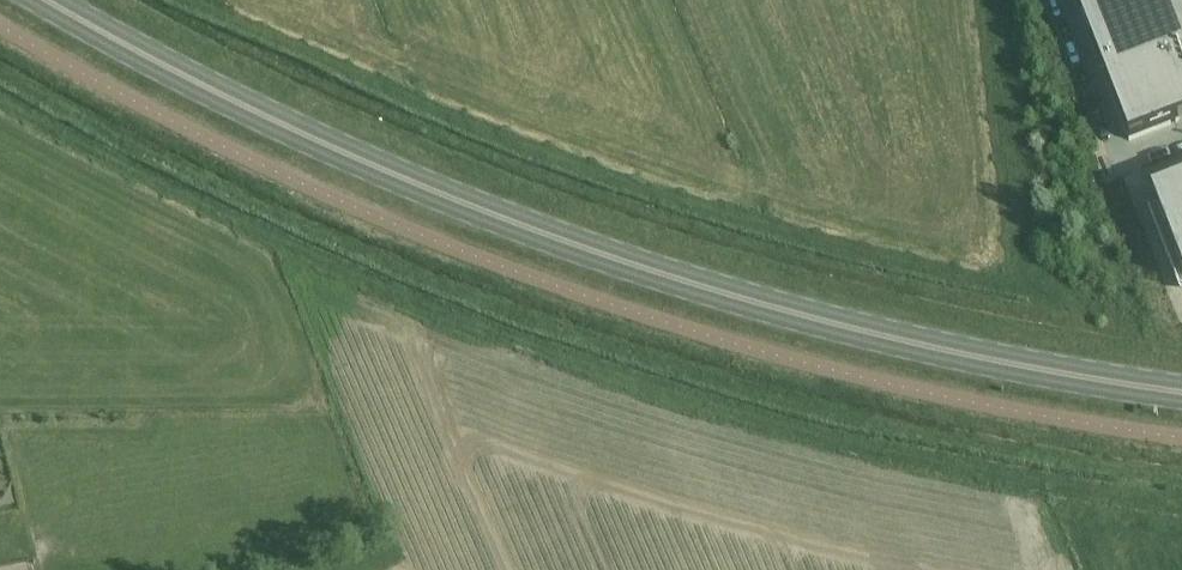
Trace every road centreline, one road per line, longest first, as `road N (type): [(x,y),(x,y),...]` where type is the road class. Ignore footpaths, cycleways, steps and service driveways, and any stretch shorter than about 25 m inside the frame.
road 1 (primary): [(1181,390),(819,319),(593,249),(386,170),(49,0)]

